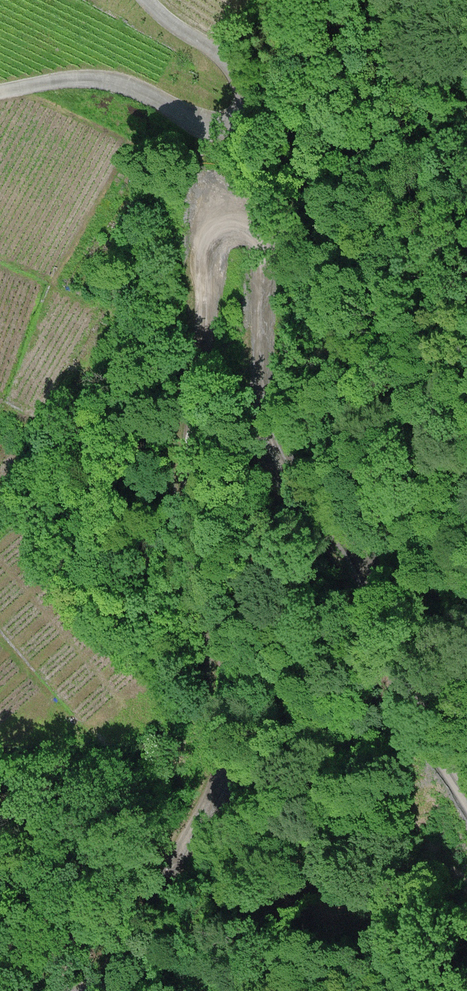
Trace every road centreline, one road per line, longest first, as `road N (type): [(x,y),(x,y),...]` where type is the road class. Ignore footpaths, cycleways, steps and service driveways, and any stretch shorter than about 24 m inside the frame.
road 1 (track): [(466,804),(436,751),(356,544),(284,469),(264,405),(255,221),(229,208),(217,211),(204,255),(192,502),(224,662),(221,765),(209,801),(104,990)]
road 2 (unclassified): [(0,93),(94,80),(150,96),(201,124),(235,121),(247,99),(241,74),(146,0)]

